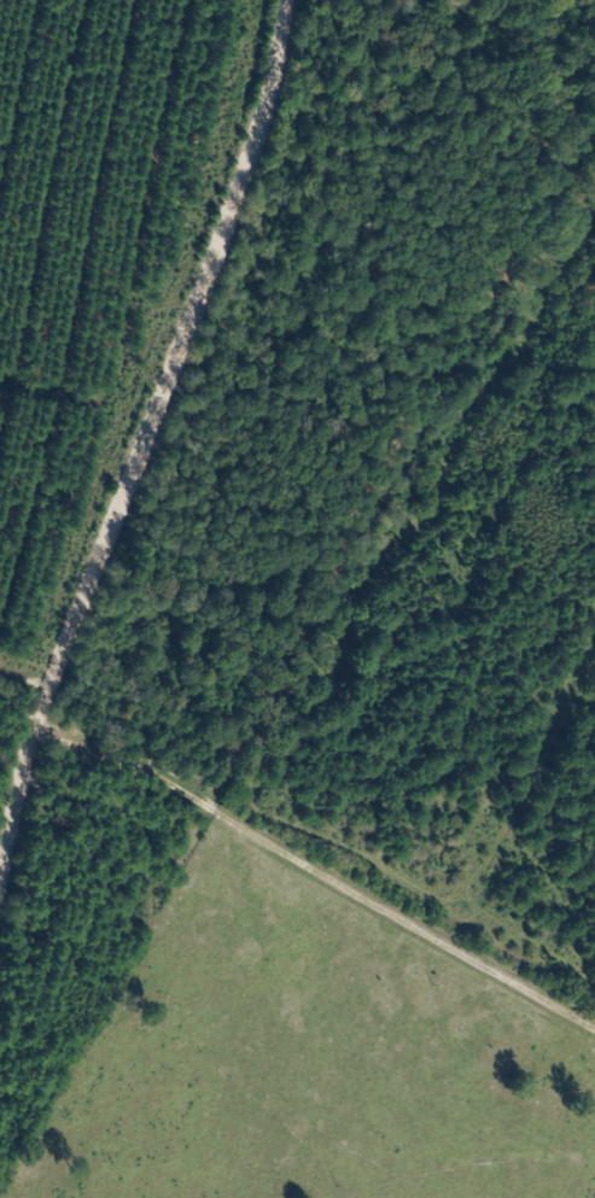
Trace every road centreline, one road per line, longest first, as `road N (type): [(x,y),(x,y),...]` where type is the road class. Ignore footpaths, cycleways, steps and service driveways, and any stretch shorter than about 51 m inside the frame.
road 1 (residential): [(0,903),(64,696),(214,300),(303,0)]

